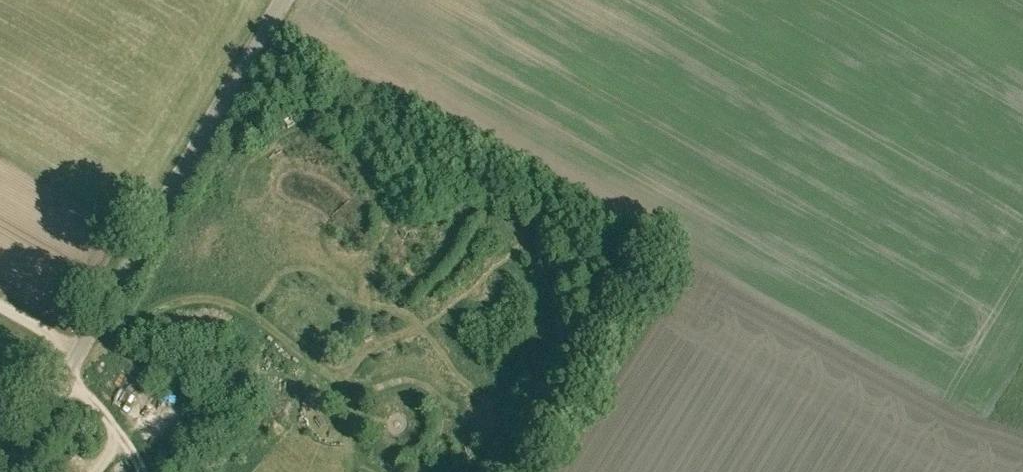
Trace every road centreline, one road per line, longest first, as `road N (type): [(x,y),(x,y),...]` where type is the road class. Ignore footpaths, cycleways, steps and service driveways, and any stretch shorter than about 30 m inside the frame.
road 1 (unclassified): [(5,471),(281,0)]

